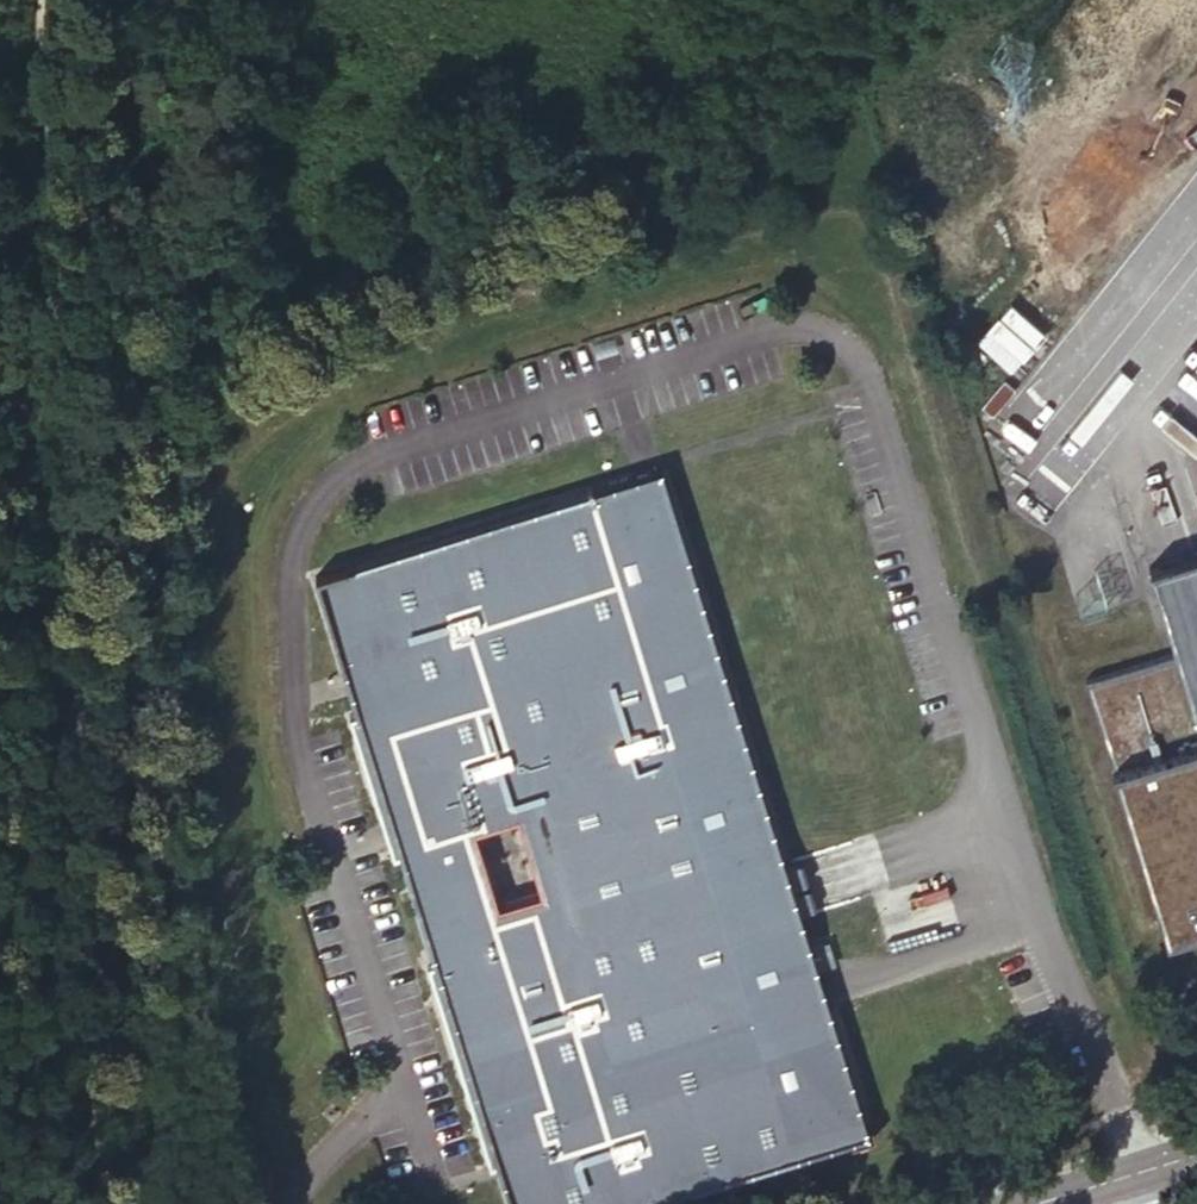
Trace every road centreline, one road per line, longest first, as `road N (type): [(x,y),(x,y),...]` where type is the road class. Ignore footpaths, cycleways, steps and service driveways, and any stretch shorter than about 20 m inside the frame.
road 1 (track): [(102,1203),(41,172),(41,0)]
road 2 (tertiary): [(1196,1155),(1038,1203)]

